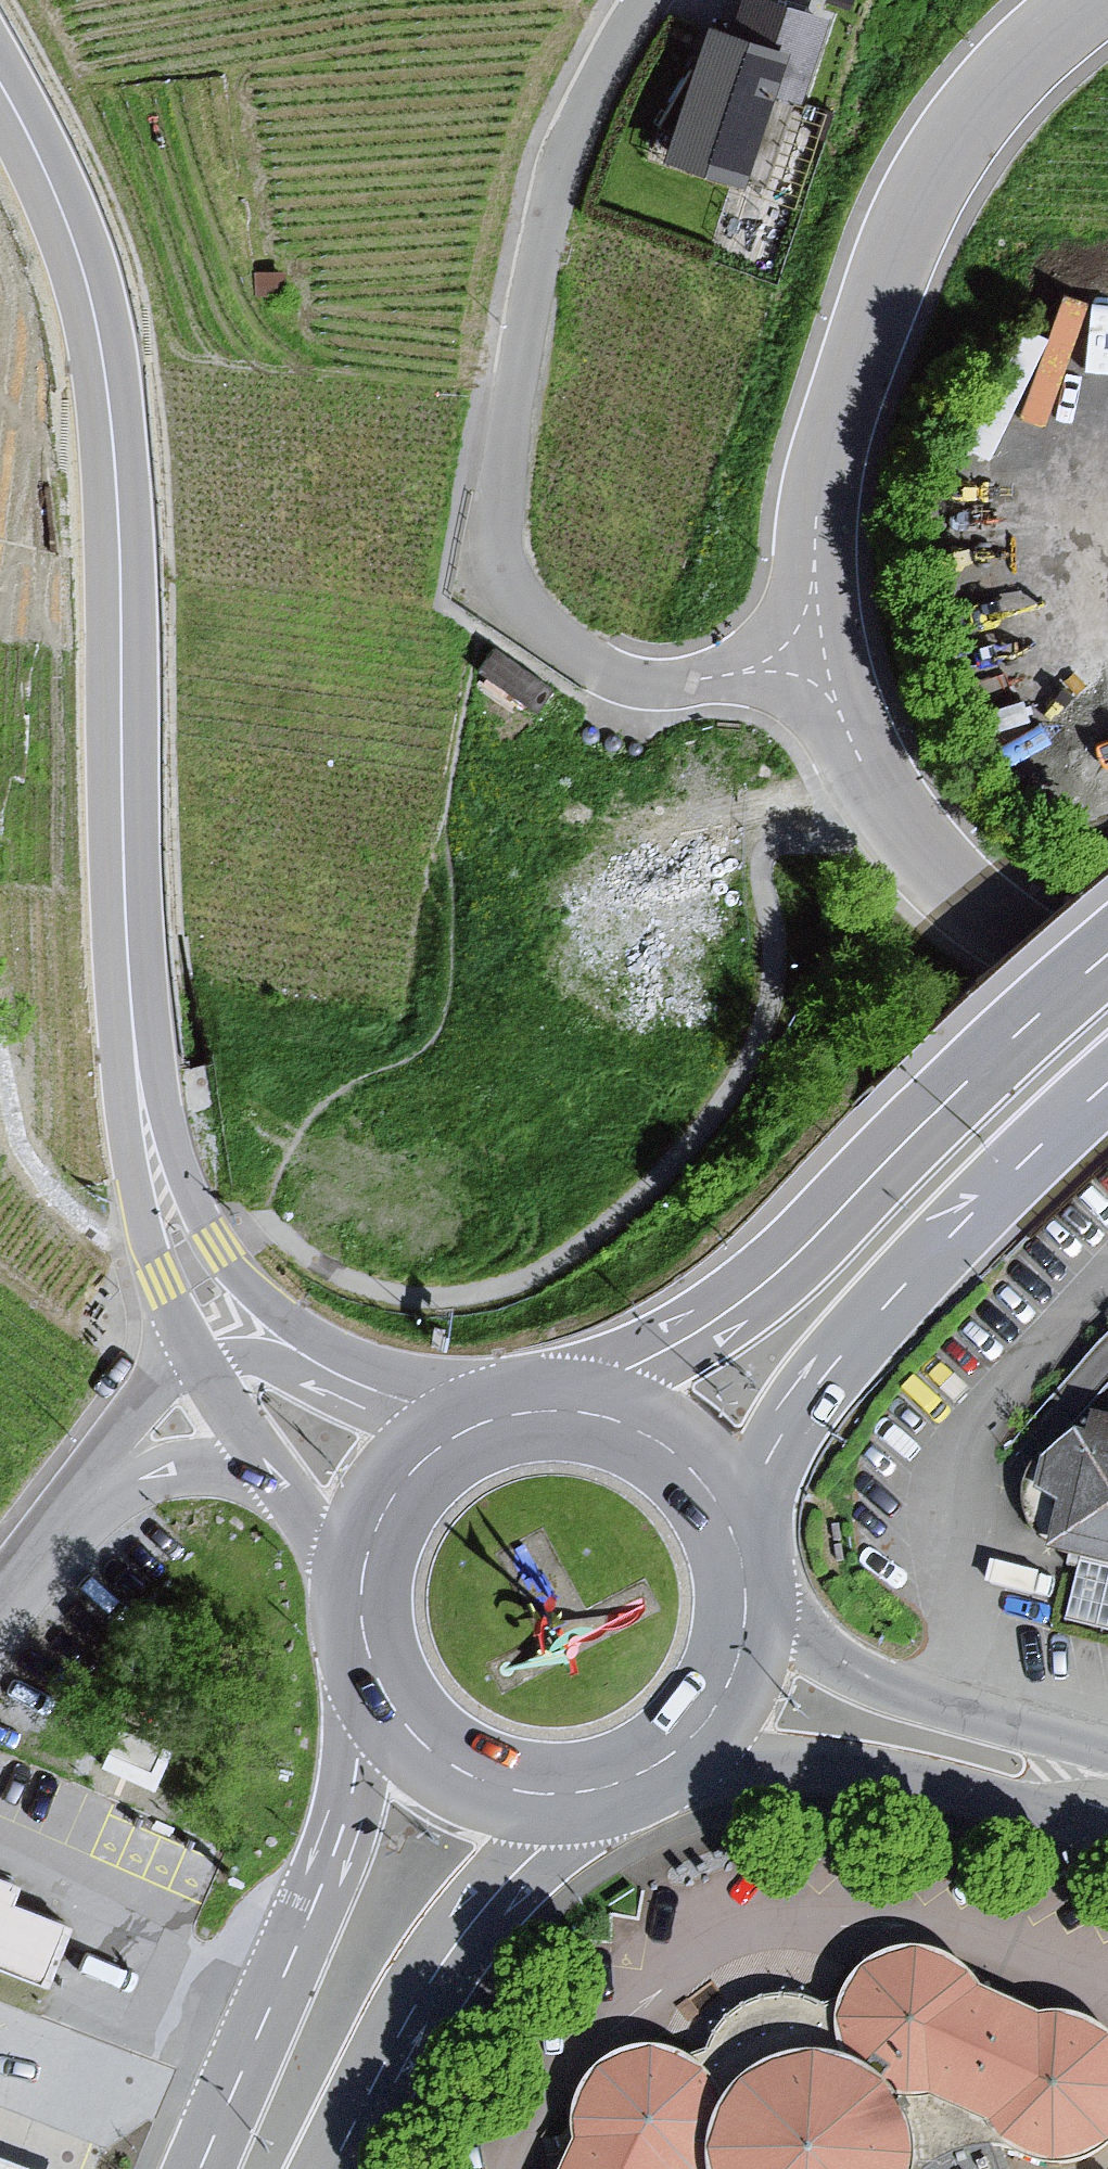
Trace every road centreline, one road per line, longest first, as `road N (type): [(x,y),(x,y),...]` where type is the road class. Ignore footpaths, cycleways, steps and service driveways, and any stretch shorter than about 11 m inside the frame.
road 1 (secondary): [(0,77),(47,171),(94,311),(120,523),(131,1013),(160,1185),(206,1300)]
road 2 (residential): [(641,0),(598,67),(543,229),(505,448),(499,546),(508,582),(541,630),(605,670),(648,684),(816,656)]
road 3 (residential): [(816,656),(817,518),(840,396),(922,184),(1000,81),(1097,0)]
road 4 (trunk): [(1107,952),(740,1300),(539,1410)]
road 5 (trunk): [(731,1529),(797,1410),(834,1366),(1107,1084)]
road 6 (primary): [(369,1660),(343,1825),(201,2168)]
road 7 (residential): [(1107,1008),(946,867),(867,779),(834,719),(816,656)]
road 8 (primary): [(331,2168),(400,2032),(464,1932),(594,1789)]
road 9 (tertiary): [(675,1752),(849,1768),(1107,1809)]
road 10 (tertiary): [(1107,1770),(859,1668),(744,1597)]
road 11 (secondary): [(482,1422),(362,1386),(206,1300)]
road 12 (primary): [(369,1660),(406,1728),(456,1770),(517,1792),(594,1789)]
road 13 (residential): [(206,1300),(51,1536)]
road 14 (primary): [(731,1529),(696,1474),(644,1434),(609,1418),(539,1410)]
road 15 (residential): [(51,1536),(155,1475),(269,1466)]
road 16 (primary): [(482,1422),(450,1439),(402,1481),(372,1532),(359,1600)]
road 17 (secondary): [(206,1300),(232,1393),(269,1466)]
road 18 (primary): [(675,1752),(729,1682),(744,1597)]
road 19 (secondary): [(269,1466),(359,1600)]

